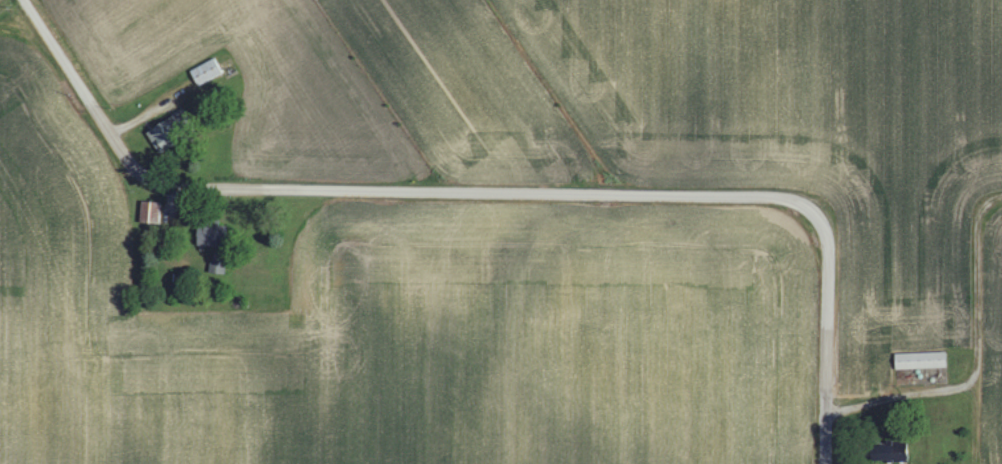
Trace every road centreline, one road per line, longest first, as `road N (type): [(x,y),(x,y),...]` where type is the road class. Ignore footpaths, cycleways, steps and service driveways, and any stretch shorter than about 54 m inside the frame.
road 1 (residential): [(807,199),(200,185),(164,180),(130,157)]
road 2 (residential): [(825,463),(829,274),(822,217),(807,199)]
road 3 (residential): [(130,157),(29,0)]

